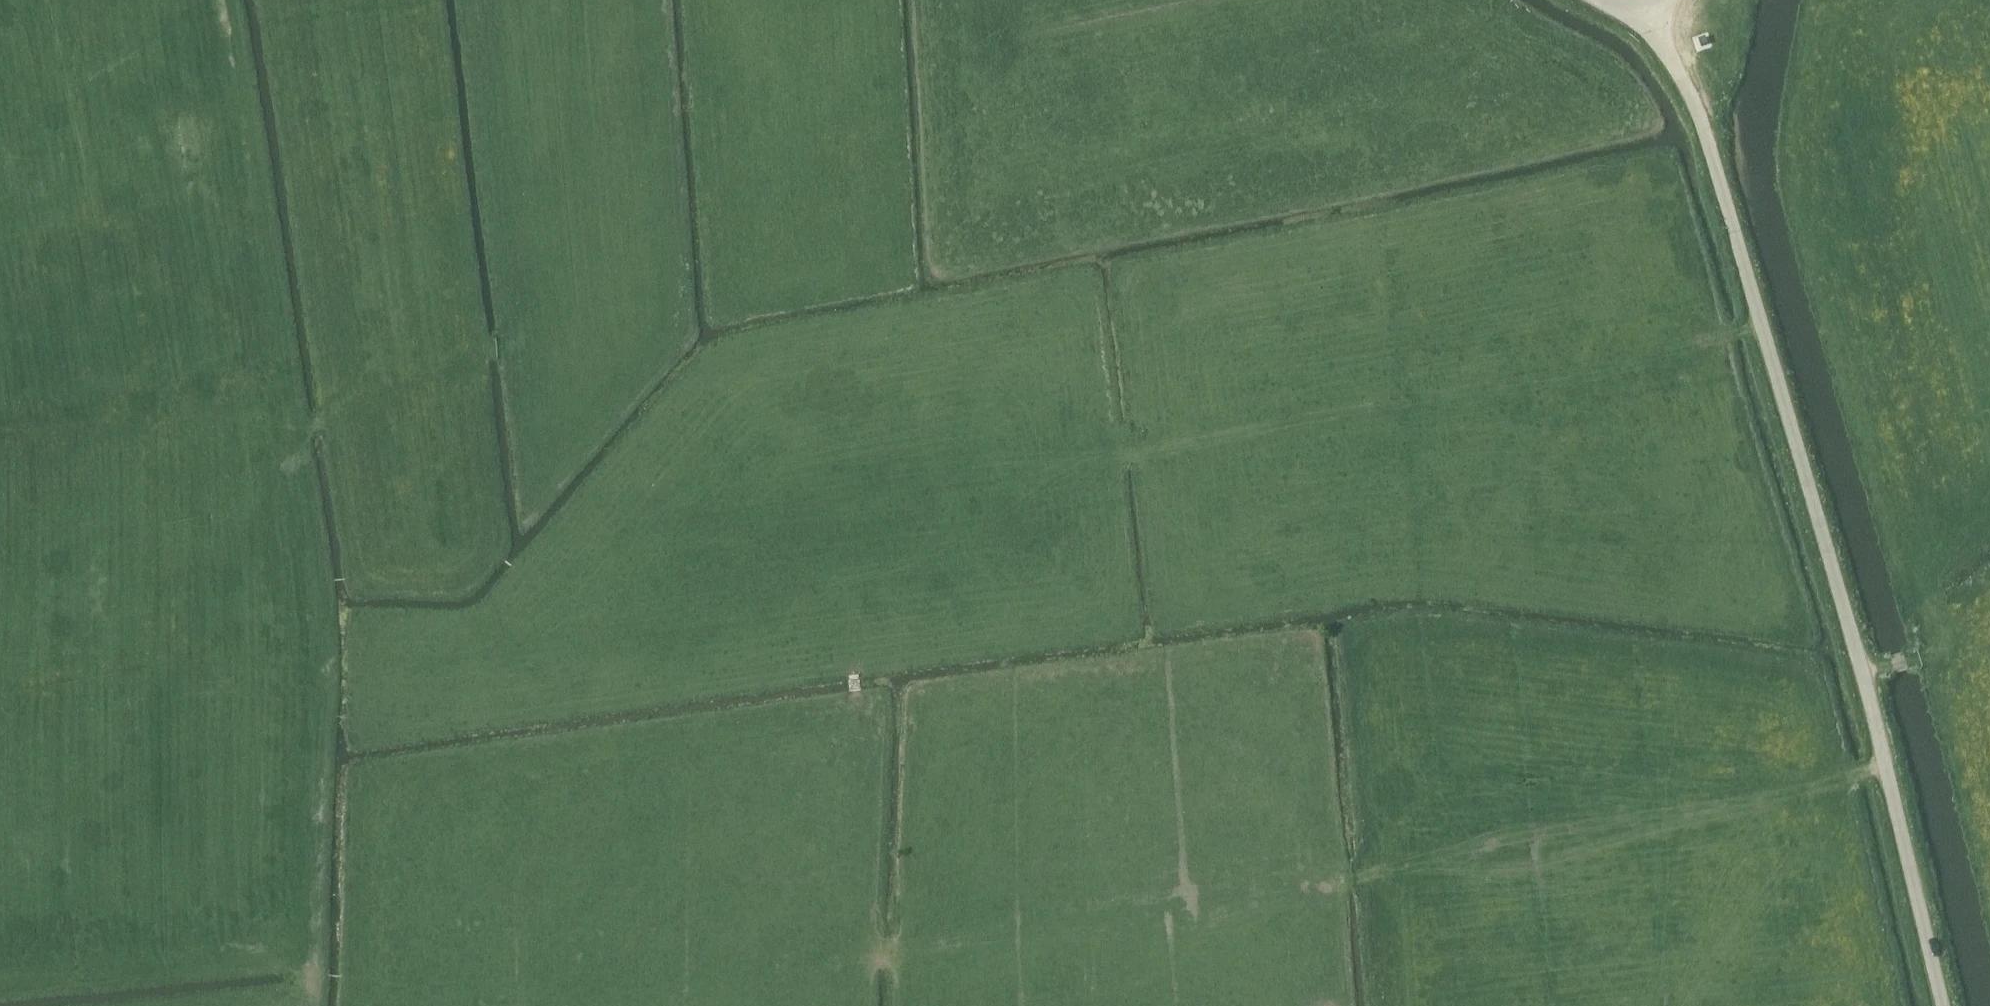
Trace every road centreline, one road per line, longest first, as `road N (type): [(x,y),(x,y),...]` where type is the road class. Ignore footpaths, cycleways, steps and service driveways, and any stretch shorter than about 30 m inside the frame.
road 1 (unclassified): [(1941,1005),(1859,671),(1704,129),(1679,73),(1641,25)]

